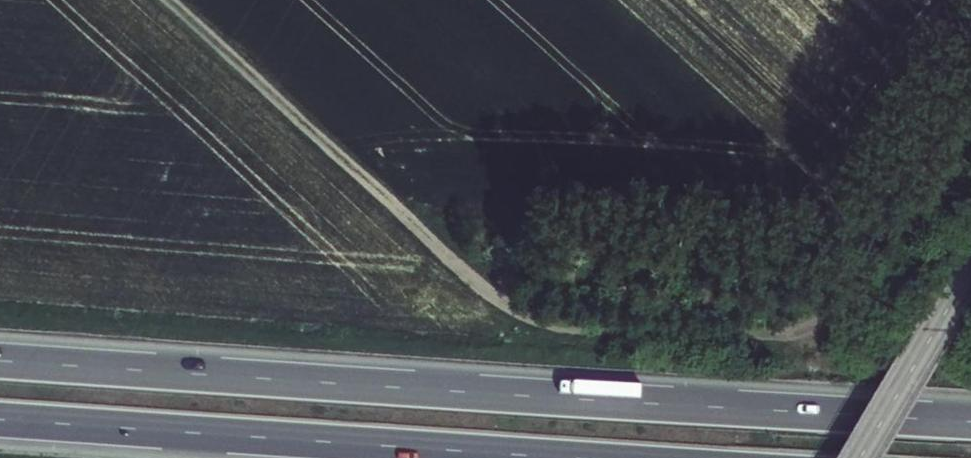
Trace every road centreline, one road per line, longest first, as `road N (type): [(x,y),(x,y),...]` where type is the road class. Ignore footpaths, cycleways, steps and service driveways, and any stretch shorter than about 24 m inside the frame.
road 1 (track): [(970,108),(828,315),(767,335),(551,324),(490,290),(167,0)]
road 2 (motorway): [(970,423),(0,361)]
road 3 (motorway): [(0,421),(539,457)]
road 4 (tertiary): [(859,457),(970,271)]

